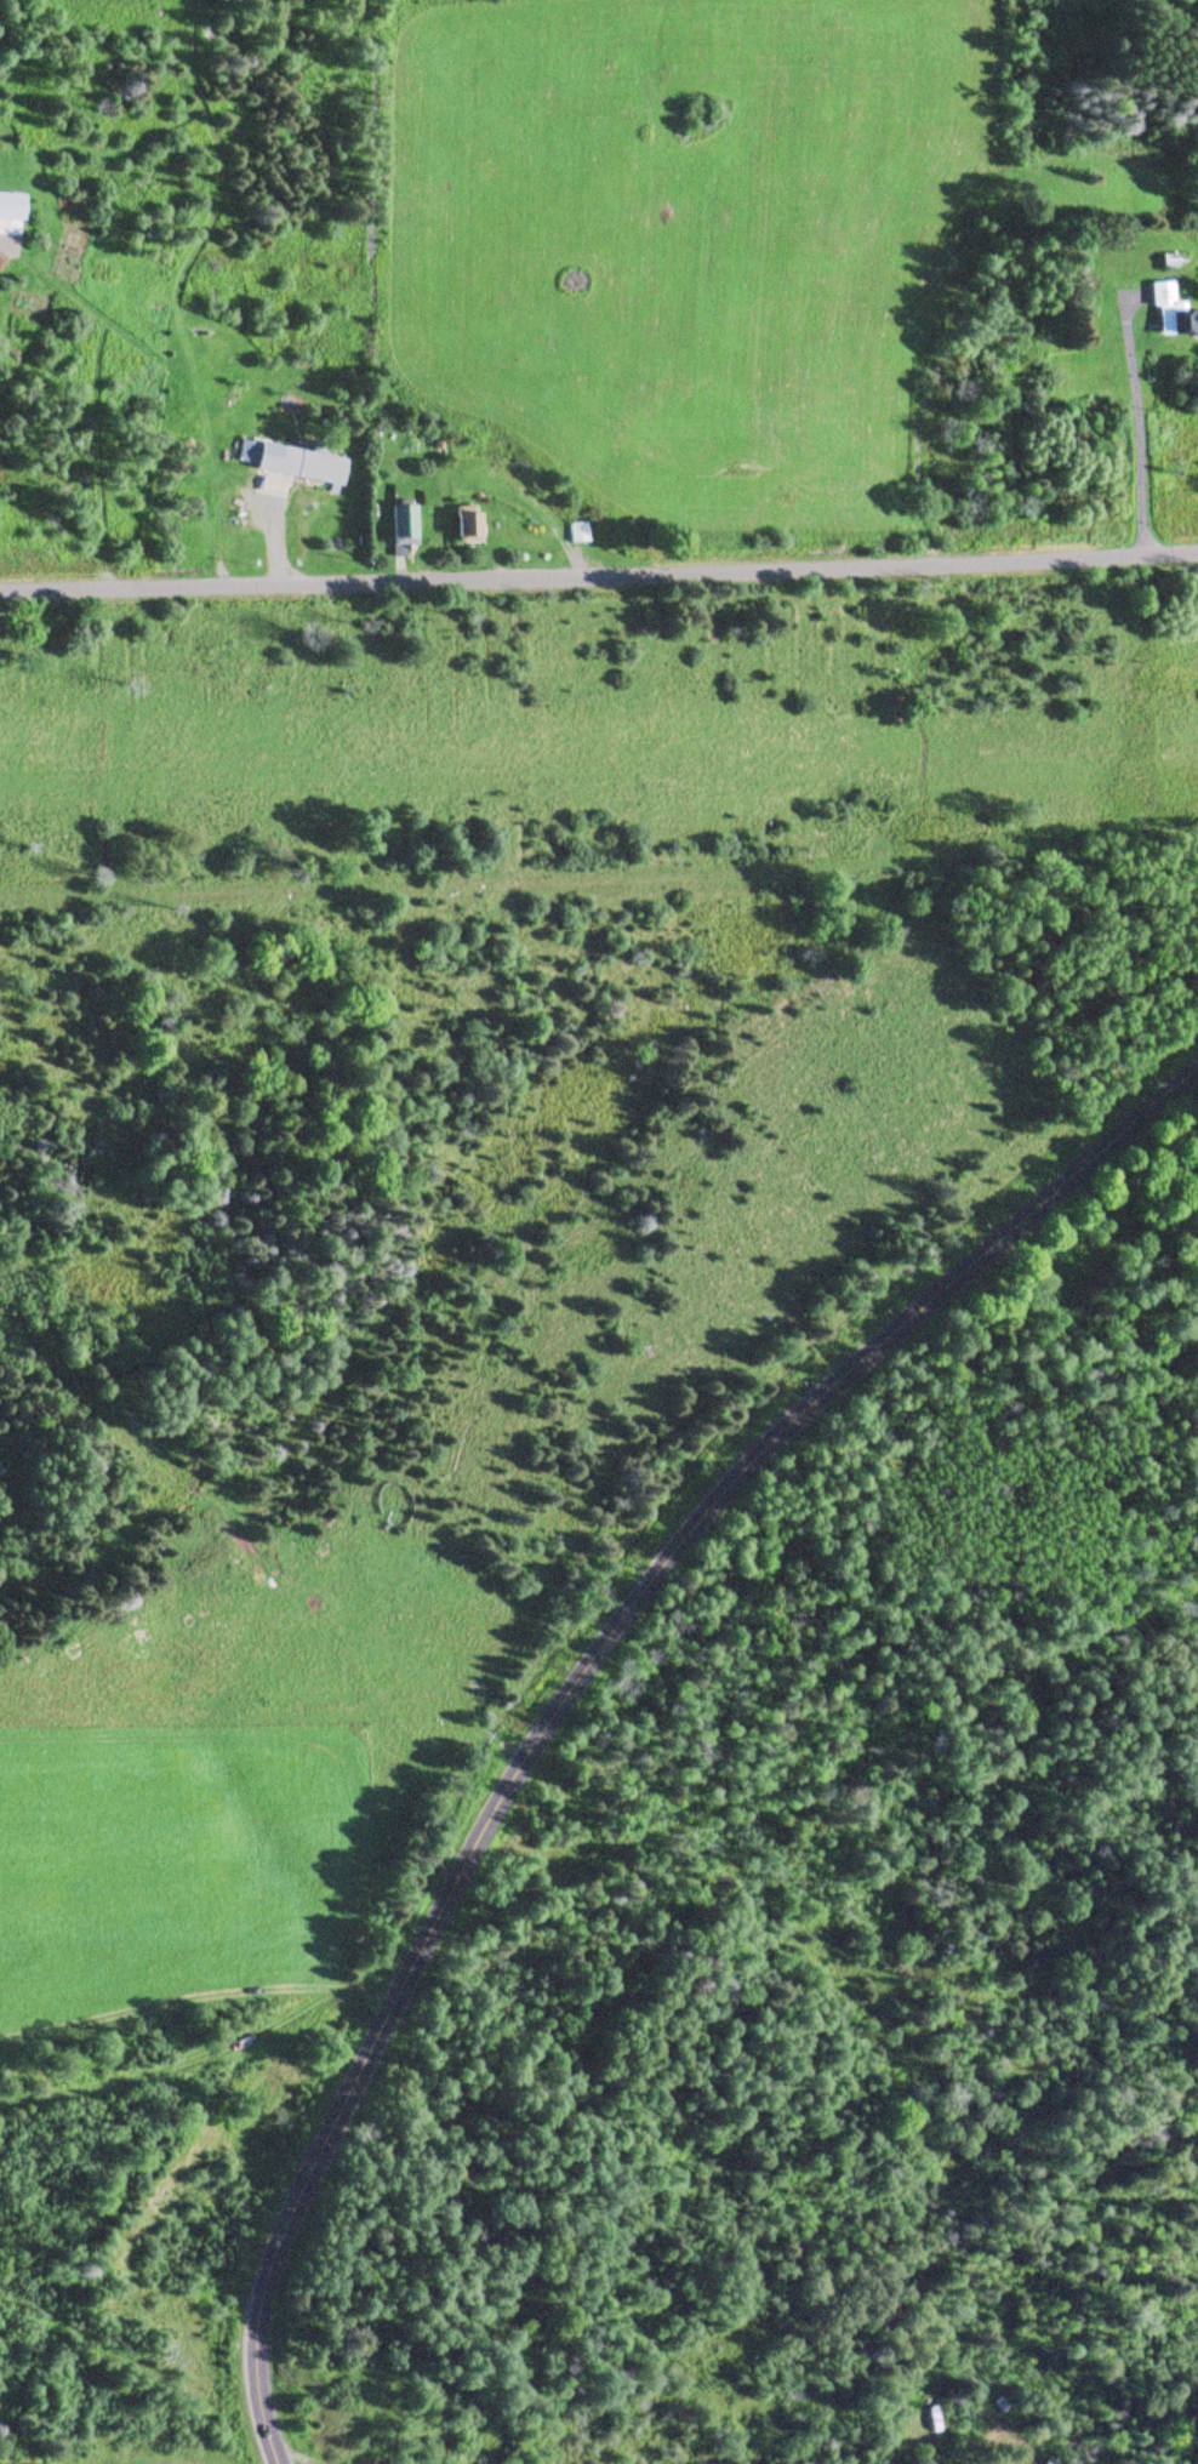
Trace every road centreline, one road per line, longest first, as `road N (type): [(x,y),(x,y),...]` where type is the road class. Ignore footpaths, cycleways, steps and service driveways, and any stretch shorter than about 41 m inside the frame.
road 1 (residential): [(277,2463),(251,2384),(261,2281),(538,1716),(696,1513),(1197,1075)]
road 2 (residential): [(0,611),(1197,576)]

